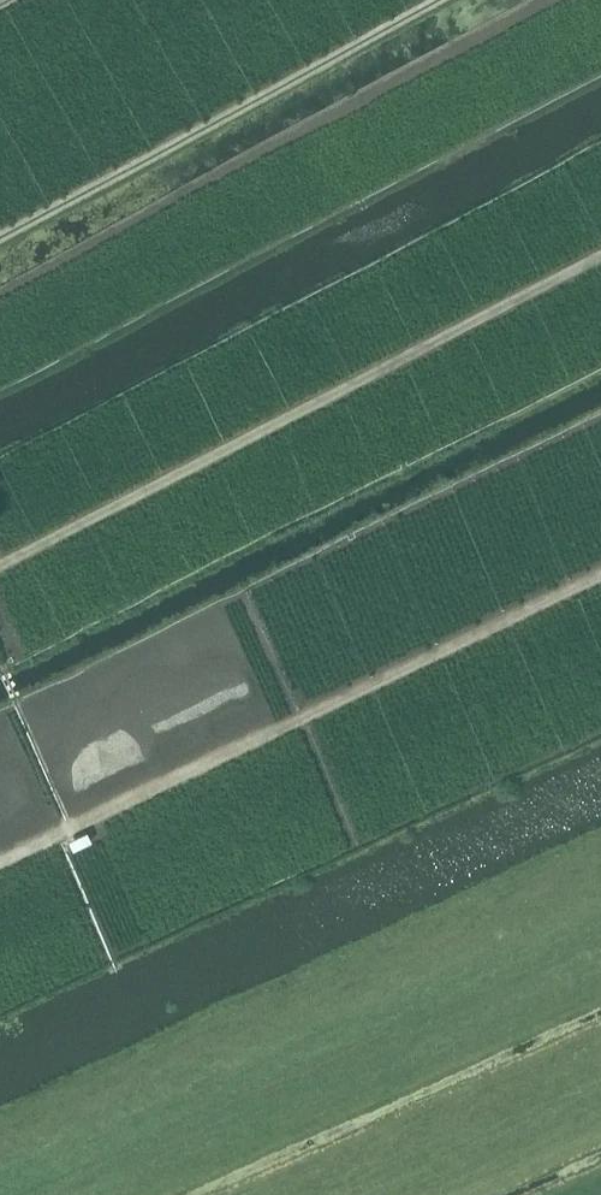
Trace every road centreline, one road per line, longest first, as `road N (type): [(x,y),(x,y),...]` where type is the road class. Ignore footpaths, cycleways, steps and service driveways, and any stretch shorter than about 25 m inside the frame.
road 1 (track): [(0,563),(600,258)]
road 2 (track): [(0,863),(600,576)]
road 3 (track): [(0,238),(437,0)]

